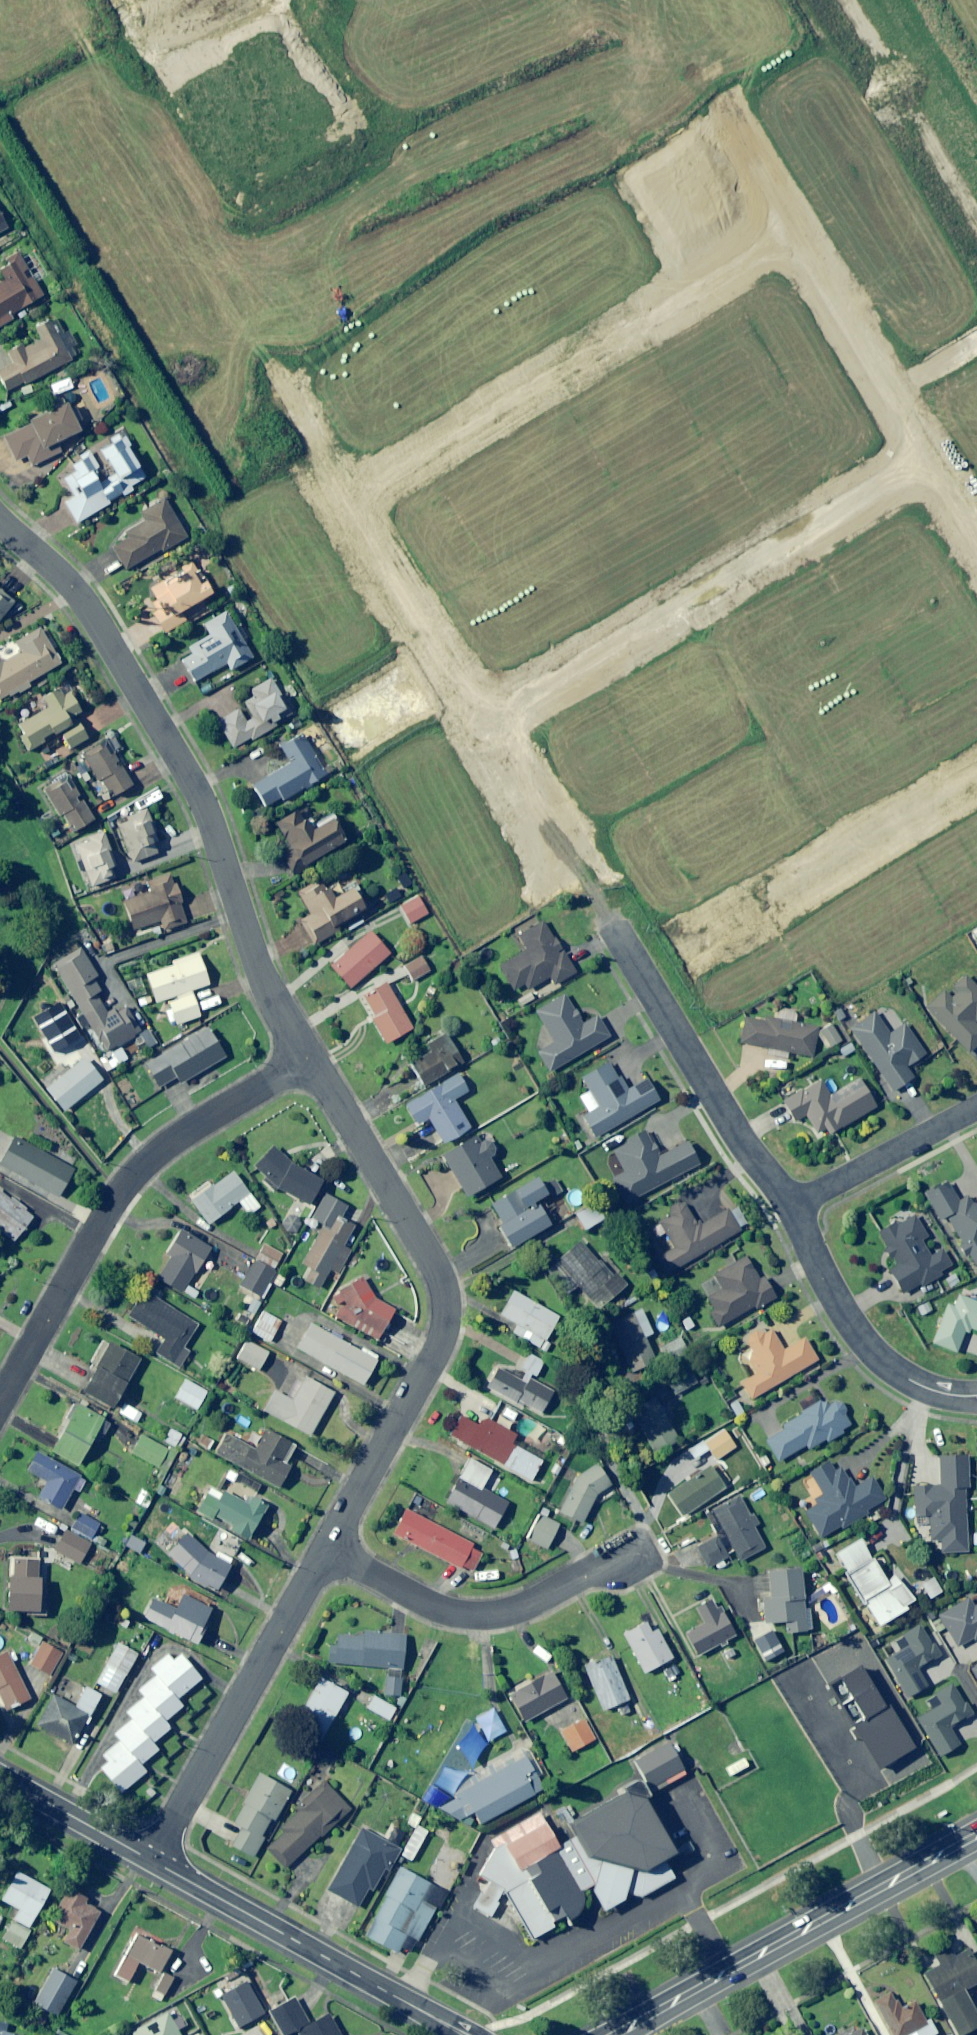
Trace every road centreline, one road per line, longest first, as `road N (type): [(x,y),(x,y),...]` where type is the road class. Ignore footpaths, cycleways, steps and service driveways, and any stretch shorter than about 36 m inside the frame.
road 1 (residential): [(0,524),(105,633),(198,804),(308,1055)]
road 2 (unknown): [(612,931),(291,419)]
road 3 (residential): [(308,1055),(437,1266),(445,1310),(427,1375),(326,1552)]
road 4 (unknown): [(481,722),(925,462)]
road 5 (unknown): [(344,503),(779,230)]
road 6 (unknown): [(718,129),(976,544)]
road 7 (residential): [(308,1055),(138,1170),(0,1407)]
road 8 (tertiary): [(616,2034),(976,1837)]
road 9 (unknown): [(976,776),(639,975)]
road 10 (residential): [(326,1552),(154,1861)]
road 11 (tertiary): [(462,2034),(154,1861)]
road 12 (residential): [(640,1551),(491,1617),(438,1611),(326,1552)]
road 13 (residential): [(612,931),(792,1207)]
road 14 (residential): [(792,1207),(865,1341),(935,1391),(976,1398)]
road 15 (residential): [(976,1106),(792,1207)]
road 16 (tertiary): [(154,1861),(0,1775)]

